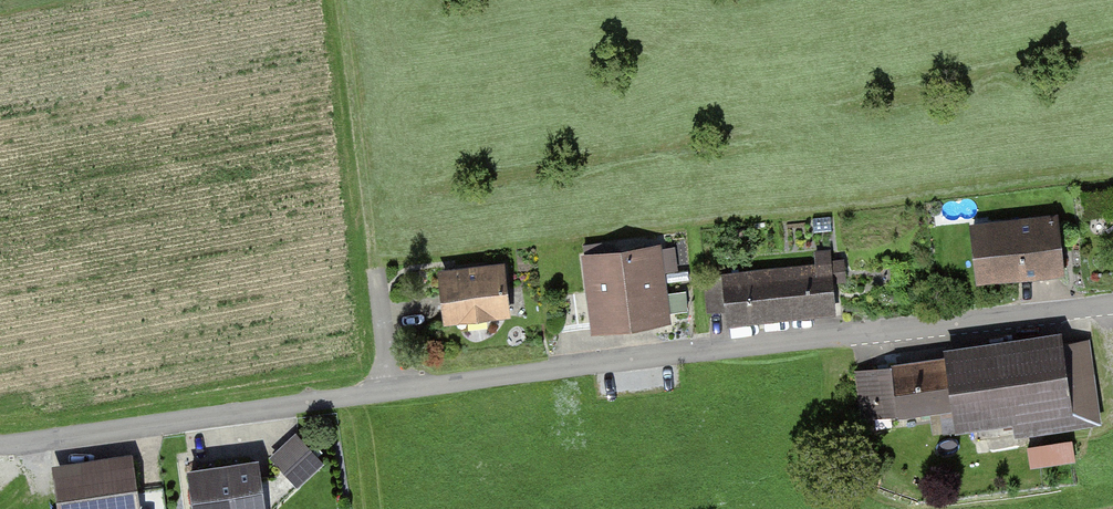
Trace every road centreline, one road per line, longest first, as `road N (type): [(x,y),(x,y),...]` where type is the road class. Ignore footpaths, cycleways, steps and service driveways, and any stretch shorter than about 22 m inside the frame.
road 1 (unclassified): [(0,449),(1112,307)]
road 2 (track): [(397,395),(344,0)]

